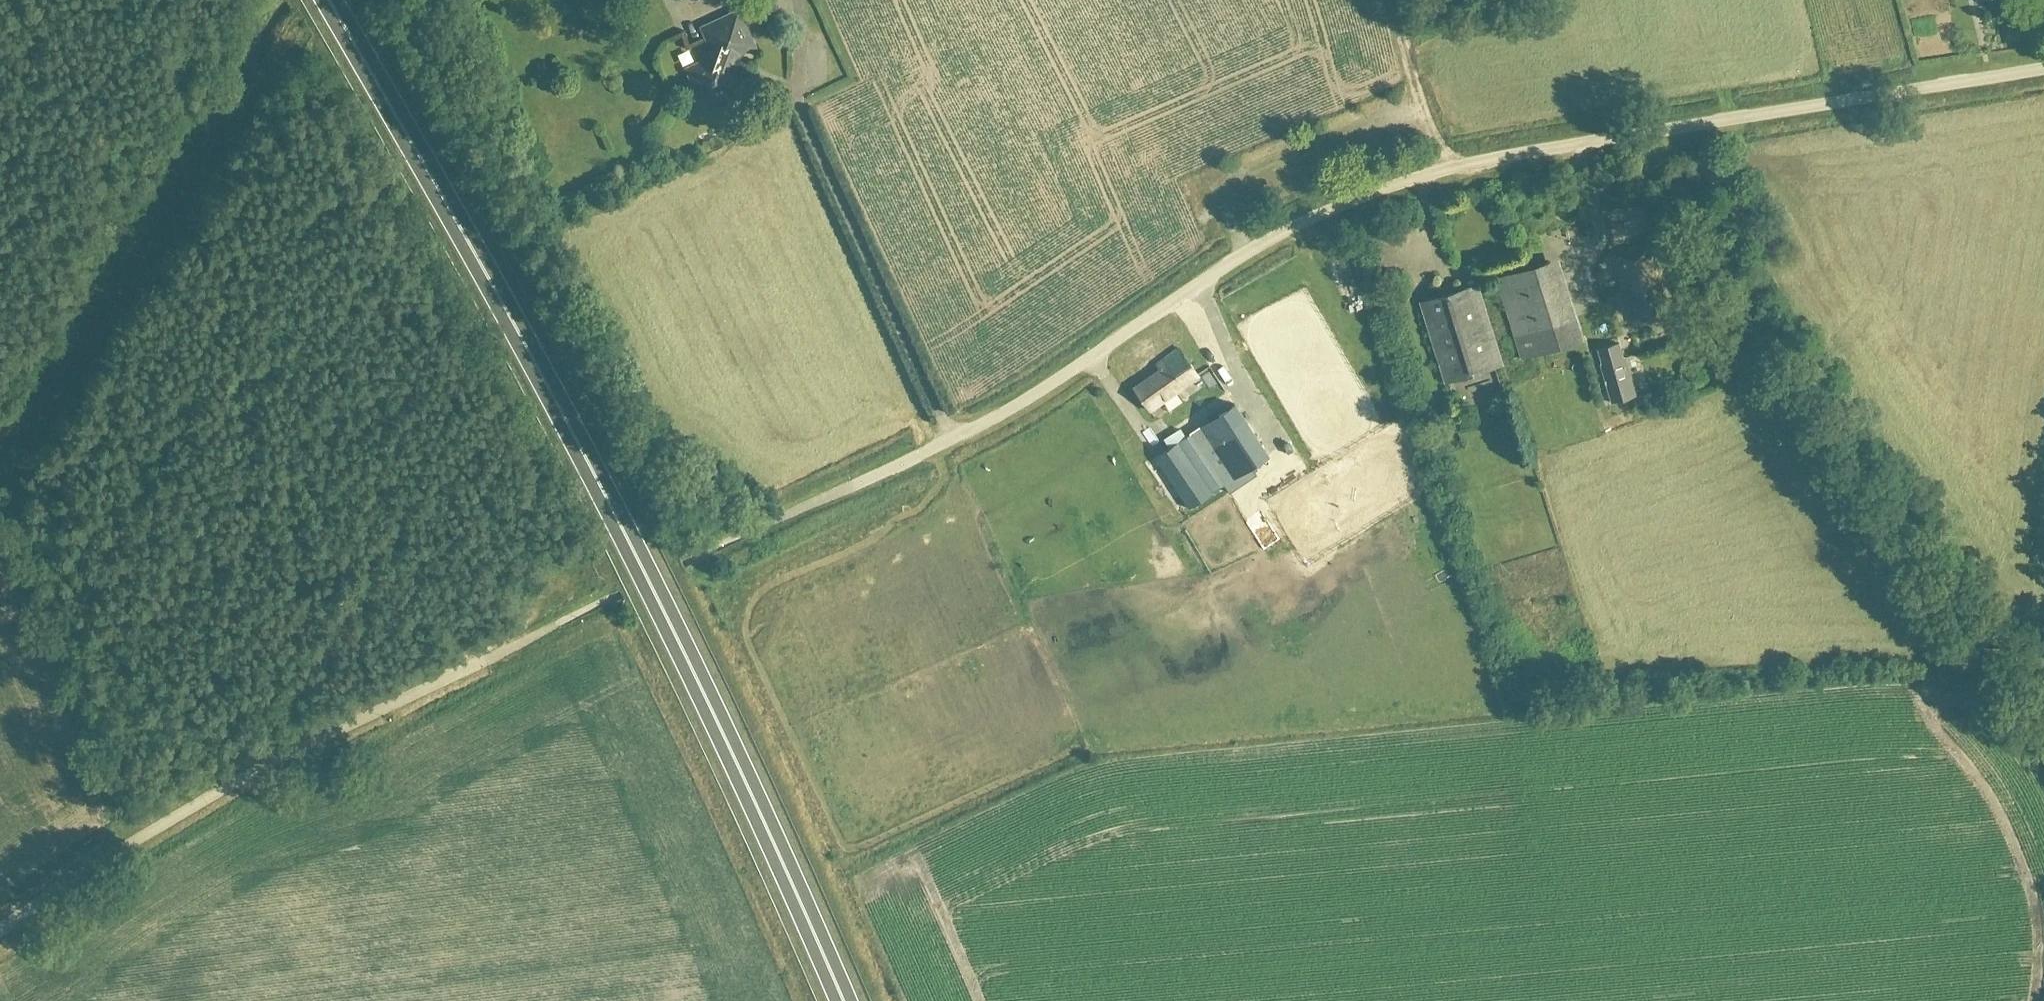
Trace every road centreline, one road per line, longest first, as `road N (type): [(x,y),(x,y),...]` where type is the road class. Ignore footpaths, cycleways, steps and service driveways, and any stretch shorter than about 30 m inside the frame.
road 1 (unclassified): [(854,484),(1008,413),(1282,236),(1400,186),(1608,140),(2043,68)]
road 2 (trunk): [(854,1000),(670,614),(330,0)]
road 3 (unclassified): [(0,936),(156,832),(487,660)]

